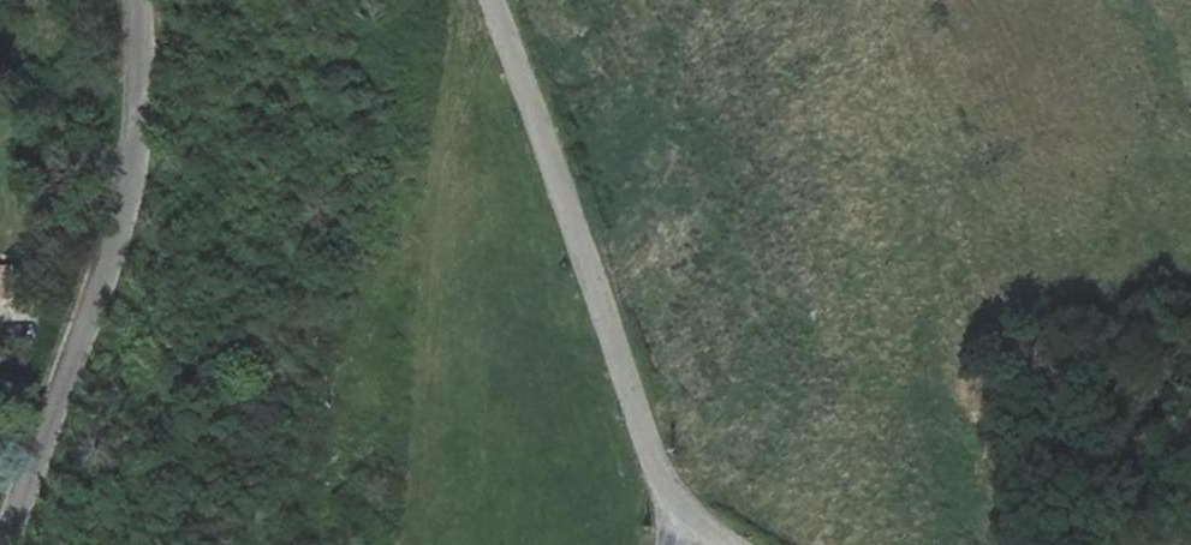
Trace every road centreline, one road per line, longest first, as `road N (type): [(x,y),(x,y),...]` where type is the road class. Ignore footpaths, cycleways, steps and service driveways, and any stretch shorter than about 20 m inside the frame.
road 1 (unclassified): [(2,544),(127,188),(139,85),(134,0)]
road 2 (unclassified): [(492,0),(646,433),(680,505)]

